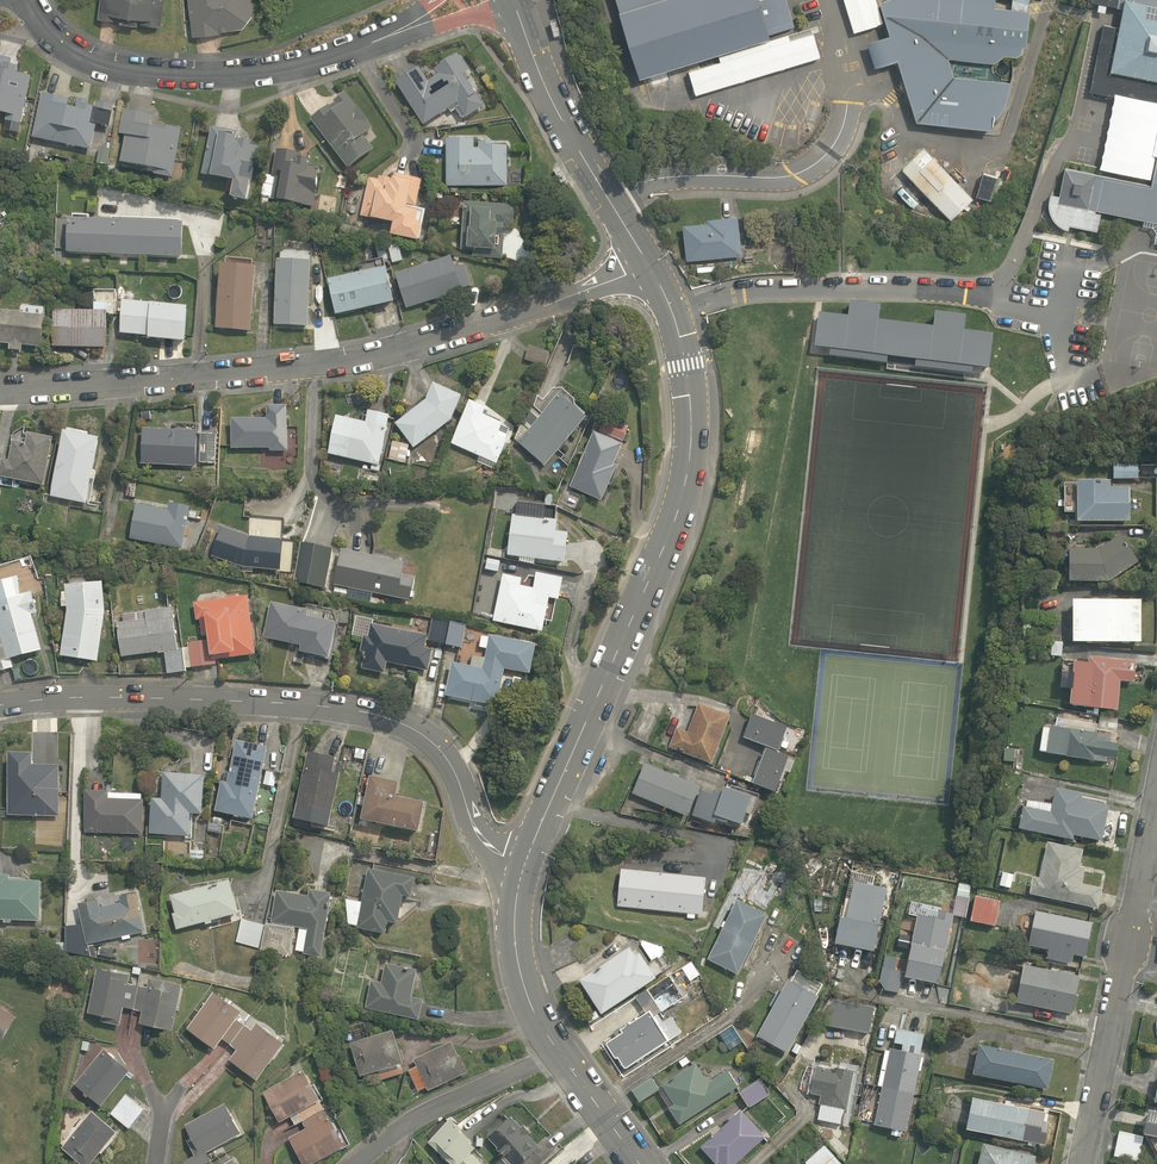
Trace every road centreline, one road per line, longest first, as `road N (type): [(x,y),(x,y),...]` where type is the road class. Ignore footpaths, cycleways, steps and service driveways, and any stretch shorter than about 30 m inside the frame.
road 1 (residential): [(648,262),(497,316),(307,363),(93,381),(0,378)]
road 2 (tertiary): [(525,864),(684,499),(689,365),(648,262)]
road 3 (residential): [(0,705),(85,696),(303,703),(374,713),(433,742),(480,836),(525,864)]
road 4 (residential): [(41,0),(63,33),(94,54),(256,69),(374,40),(456,0)]
road 5 (residential): [(1083,1163),(1156,805)]
road 6 (tertiary): [(648,262),(556,112),(509,0)]
road 7 (residential): [(558,1049),(423,1117),(355,1163)]
road 8 (tertiary): [(558,1049),(529,1000),(516,947),(525,864)]
road 9 (tertiary): [(640,1163),(558,1049)]

